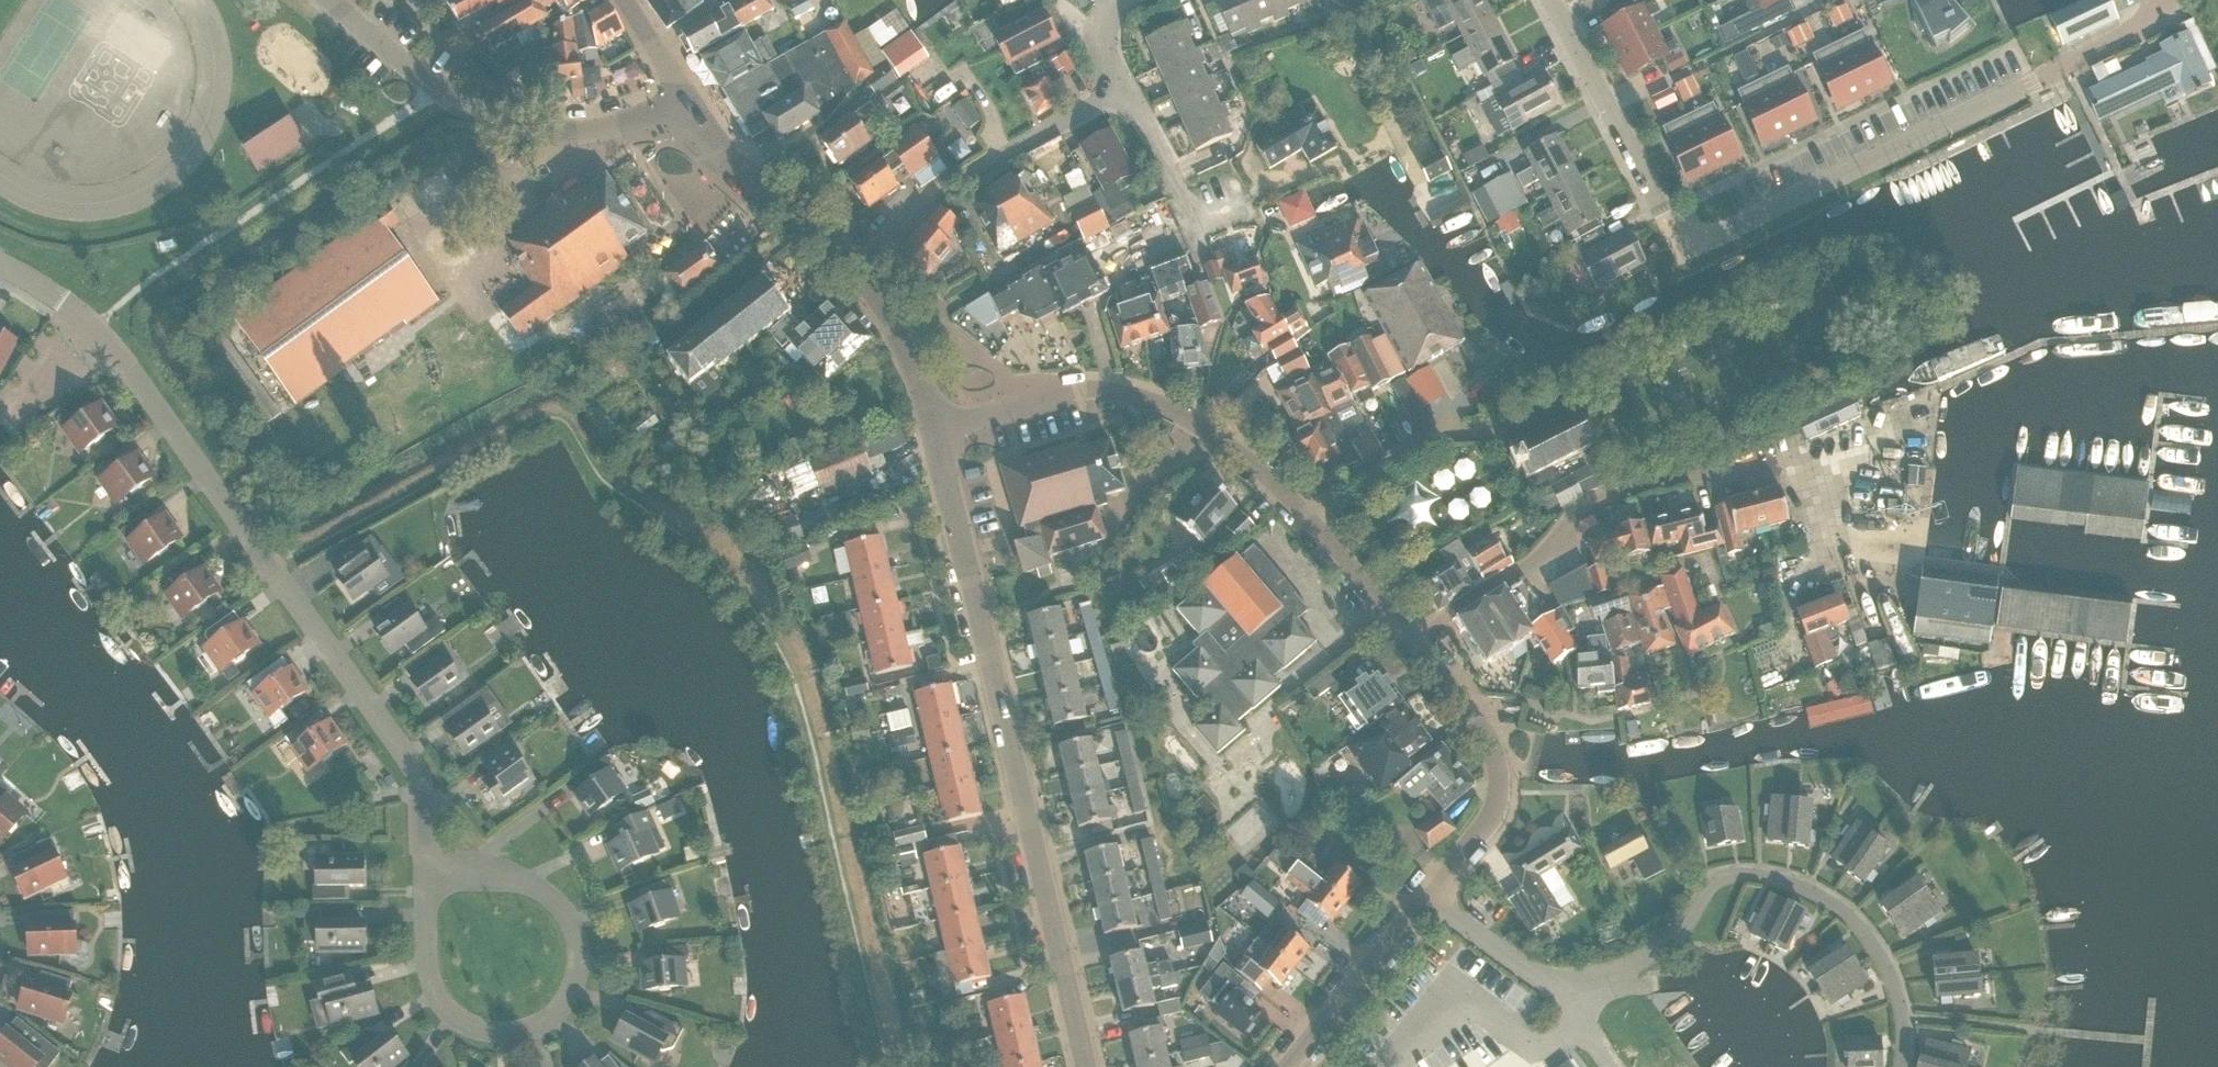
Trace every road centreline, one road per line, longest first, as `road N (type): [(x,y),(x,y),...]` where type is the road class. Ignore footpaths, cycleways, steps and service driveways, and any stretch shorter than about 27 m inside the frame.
road 1 (residential): [(0,267),(73,311),(113,348),(416,770),(426,874)]
road 2 (residential): [(1550,0),(1672,227),(1691,240),(1719,236),(2048,75)]
road 3 (secondary): [(1085,1066),(932,430)]
road 4 (residential): [(1901,1066),(1902,1017),(1880,959),(1837,906),(1761,875),(1730,875),(1710,886),(1683,933),(1601,986),(1560,995)]
road 5 (residential): [(426,874),(427,968),(441,1004),(475,1028),(516,1033),(563,1006),(581,952),(570,919),(546,895),(484,873)]
road 6 (residential): [(855,271),(924,202),(1121,90),(1101,32),(1105,14),(1120,0)]
road 7 (residential): [(1303,514),(1186,417),(1125,393),(1074,390),(932,430)]
road 8 (residential): [(1775,466),(1665,481),(1583,507),(1534,563),(1411,637)]
road 9 (residential): [(686,101),(582,131),(502,120),(456,102),(330,0)]
road 10 (residential): [(1424,898),(1483,830),(1497,777),(1487,744),(1411,637)]
road 11 (residential): [(1572,402),(1515,428),(1444,432),(1303,514)]
road 12 (secondary): [(855,271),(721,151),(686,101)]
road 13 (residential): [(1285,1066),(1424,898)]
road 14 (secondary): [(932,430),(916,365),(855,271)]
road 15 (residential): [(1560,995),(1424,898)]
road 16 (residential): [(1411,637),(1303,514)]
road 17 (residential): [(2048,75),(2159,20),(2160,0)]

